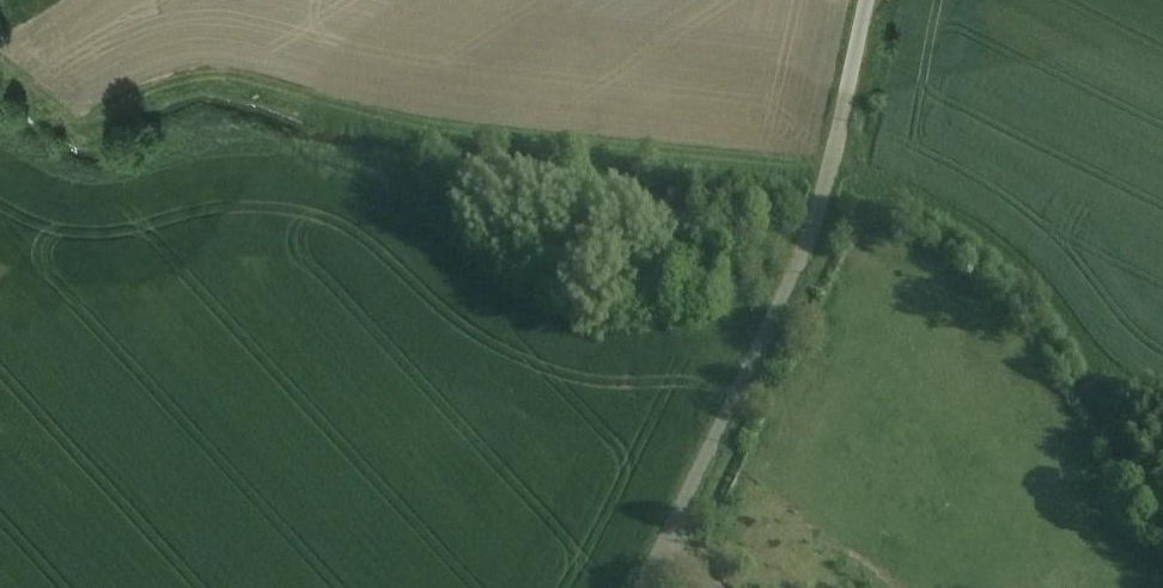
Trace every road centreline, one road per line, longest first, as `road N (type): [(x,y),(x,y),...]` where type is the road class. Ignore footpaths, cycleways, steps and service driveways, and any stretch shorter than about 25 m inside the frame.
road 1 (unclassified): [(640,587),(816,214),(868,0)]

